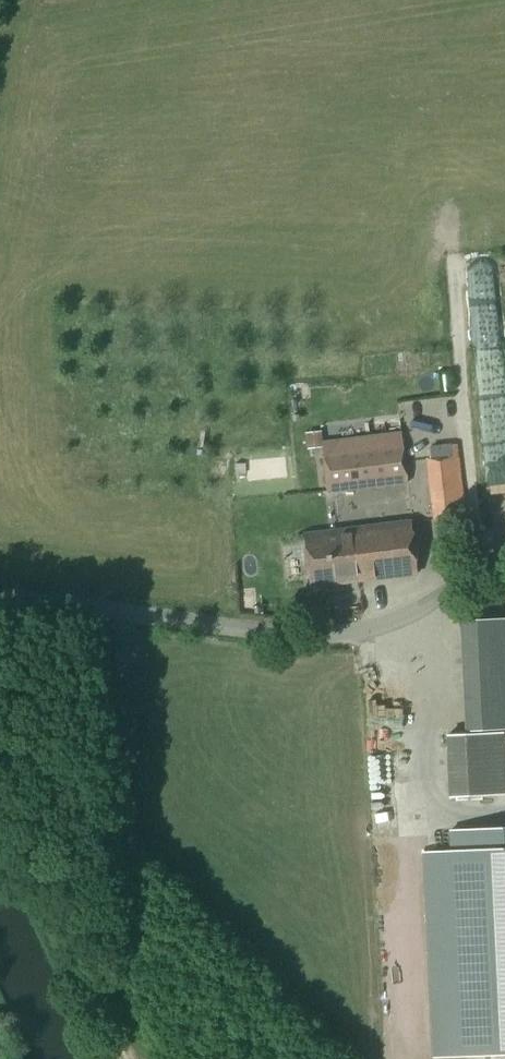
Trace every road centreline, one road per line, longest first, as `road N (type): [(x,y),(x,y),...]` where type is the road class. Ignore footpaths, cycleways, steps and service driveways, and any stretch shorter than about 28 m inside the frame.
road 1 (unclassified): [(0,597),(320,636),(404,618),(504,562)]
road 2 (track): [(132,1058),(0,798)]

